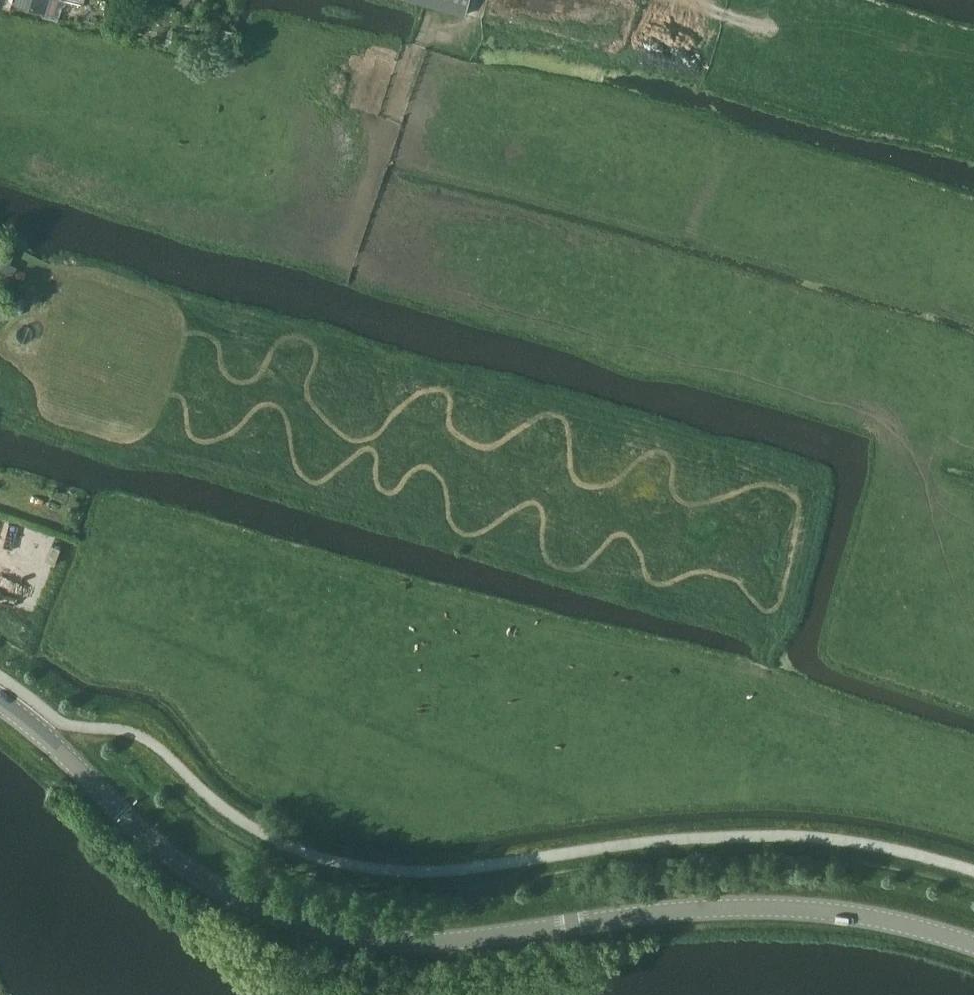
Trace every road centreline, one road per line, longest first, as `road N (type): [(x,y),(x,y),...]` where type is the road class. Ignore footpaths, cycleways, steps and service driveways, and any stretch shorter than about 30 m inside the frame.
road 1 (tertiary): [(973,946),(798,911),(467,937),(399,938),(311,925),(271,912),(181,859),(0,700)]
road 2 (track): [(973,59),(772,36),(677,0)]

